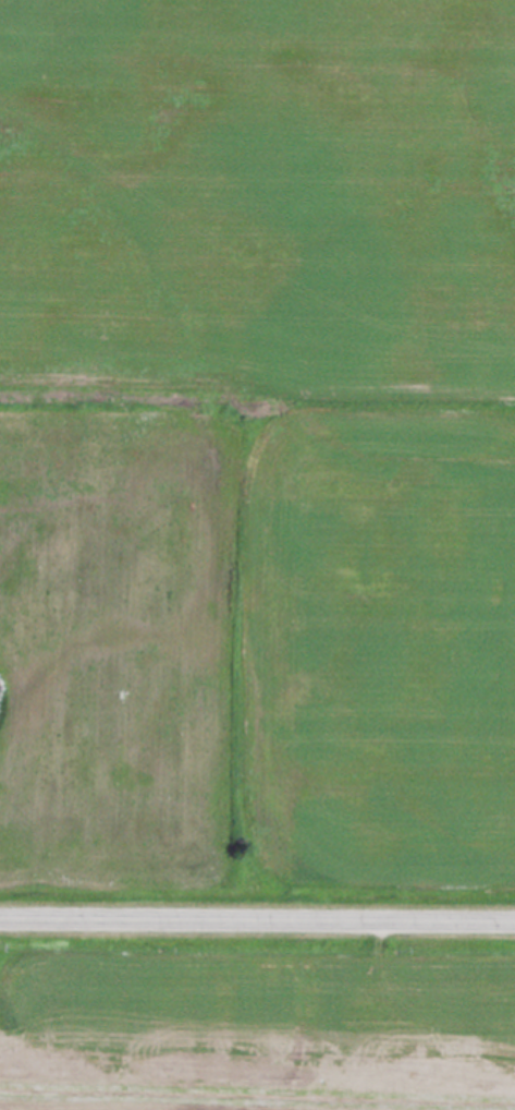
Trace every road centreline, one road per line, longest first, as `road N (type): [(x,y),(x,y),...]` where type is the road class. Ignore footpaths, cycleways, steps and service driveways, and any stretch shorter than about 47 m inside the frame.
road 1 (tertiary): [(0,917),(514,920)]

